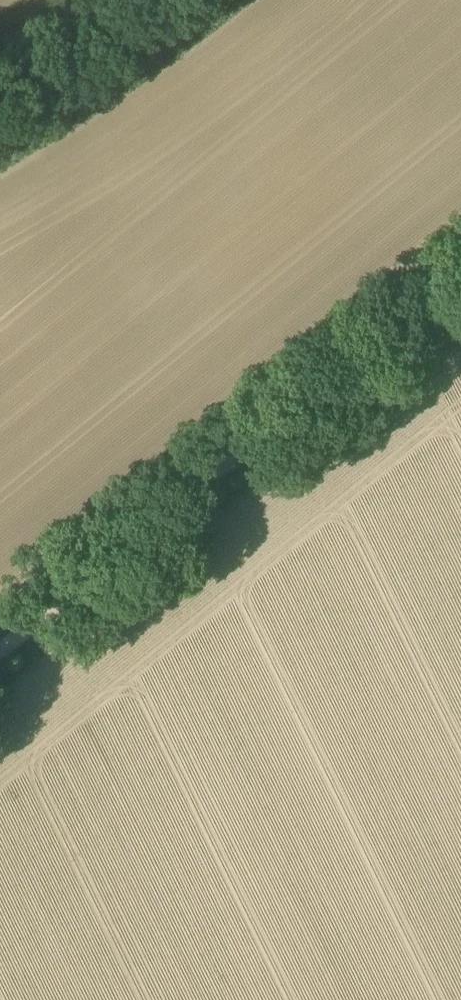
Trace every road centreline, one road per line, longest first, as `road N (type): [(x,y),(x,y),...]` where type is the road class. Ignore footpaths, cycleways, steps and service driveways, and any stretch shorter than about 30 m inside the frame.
road 1 (track): [(460,287),(0,654)]

